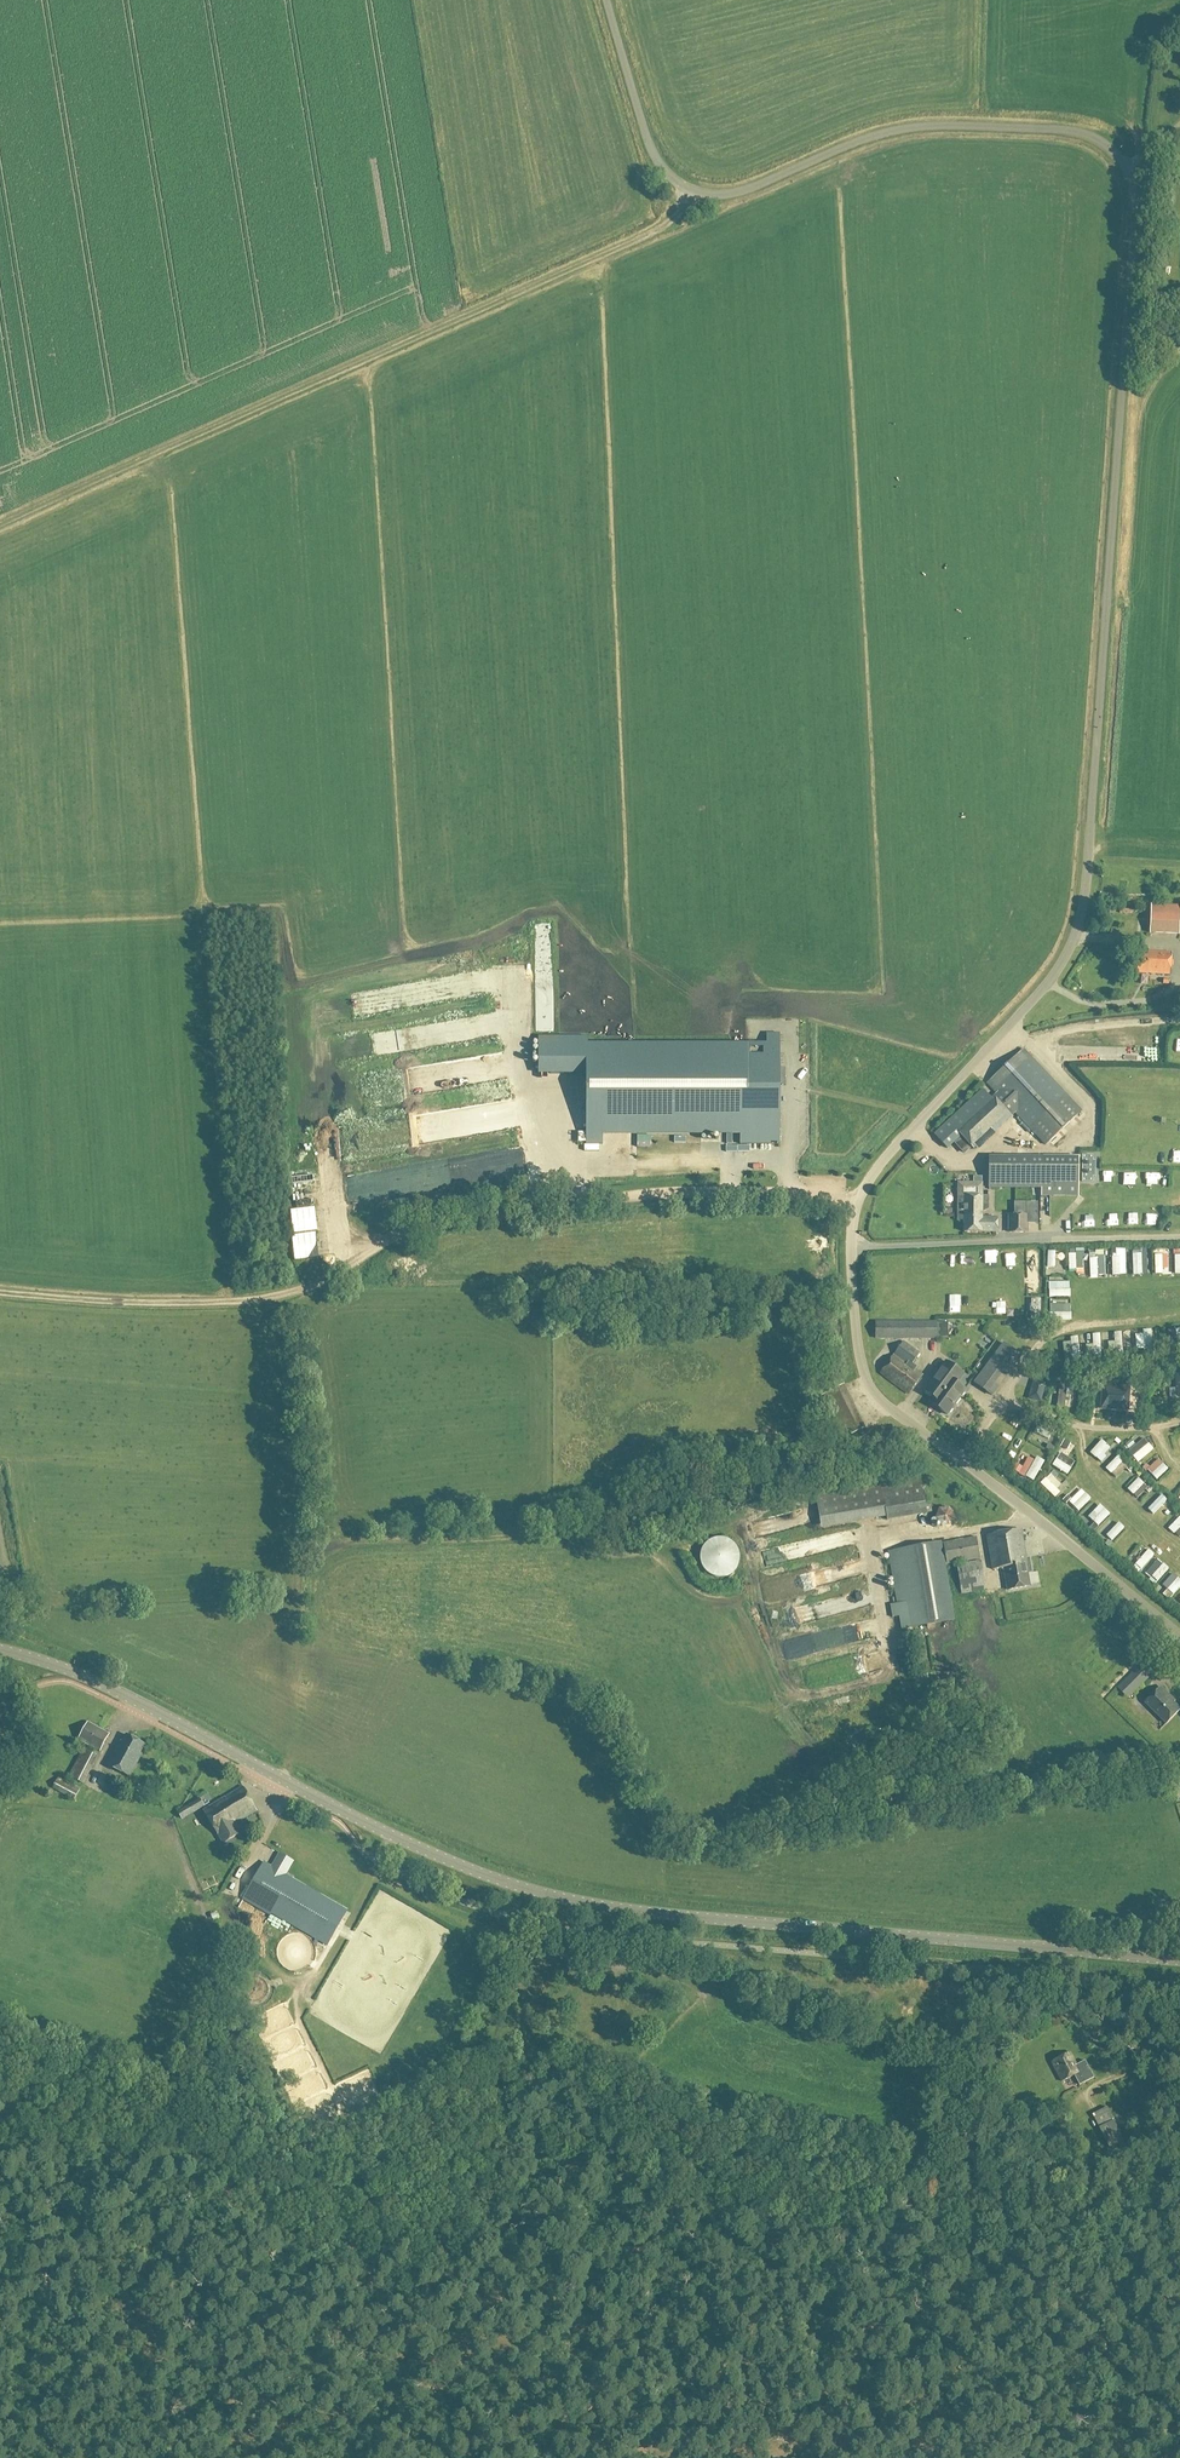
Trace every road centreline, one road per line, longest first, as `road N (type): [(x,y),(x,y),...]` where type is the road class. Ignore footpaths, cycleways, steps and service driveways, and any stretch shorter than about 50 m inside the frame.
road 1 (unclassified): [(1179,1635),(880,1398),(856,1335),(851,1255),(858,1202),(873,1172),(1043,988),(1084,906),(1134,245),(1132,182),(1117,153),(1082,131),(946,126),(889,131),(743,190),(690,190),(649,144),(609,0)]
road 2 (tertiary): [(1179,1962),(769,1925),(537,1893),(297,1785),(128,1694),(0,1646)]
road 3 (track): [(858,1202),(711,1191),(503,1209),(452,1218),(300,1288),(248,1299),(0,1291)]
road 4 (track): [(690,190),(659,229),(0,523)]
road 5 (track): [(900,1418),(855,1443),(695,1501),(592,1510)]

